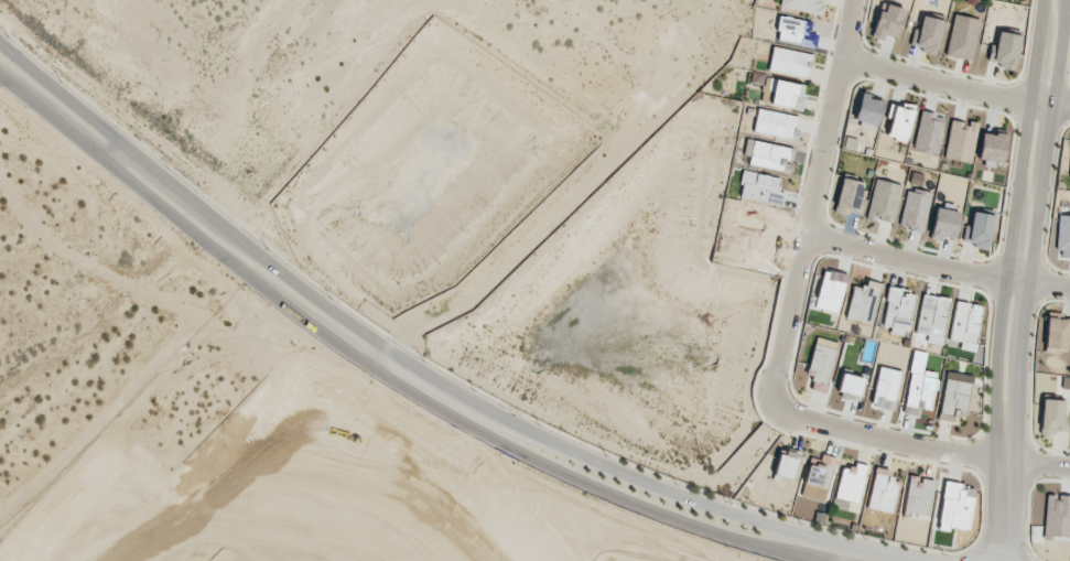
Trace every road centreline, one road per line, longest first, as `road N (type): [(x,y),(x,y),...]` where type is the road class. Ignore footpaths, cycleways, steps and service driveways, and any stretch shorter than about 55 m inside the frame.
road 1 (secondary): [(928,560),(798,533),(700,501),(518,425),(344,317),(0,43)]
road 2 (secondary): [(0,78),(352,353),(487,436),(691,524),(829,560)]
road 3 (tertiary): [(1004,427),(1068,0)]
road 4 (tertiary): [(1044,0),(1001,310),(1004,427)]
road 5 (residential): [(855,0),(777,402)]
road 6 (residential): [(777,402),(785,411),(925,446),(1069,465)]
road 7 (residential): [(808,231),(917,261),(1069,286)]
road 8 (residential): [(844,54),(1069,105)]
road 9 (tertiary): [(1004,560),(1004,427)]

